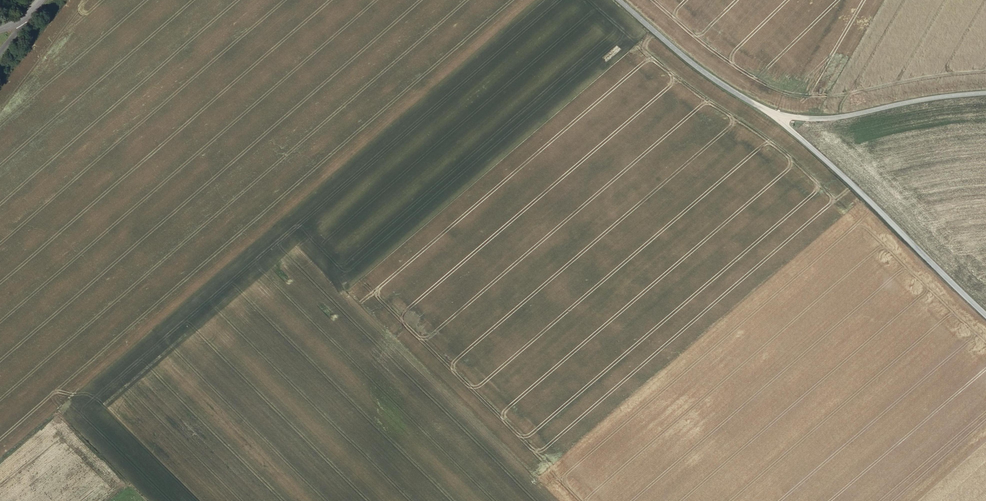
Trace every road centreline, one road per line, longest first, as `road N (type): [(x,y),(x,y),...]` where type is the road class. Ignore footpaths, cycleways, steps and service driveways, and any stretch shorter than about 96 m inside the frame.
road 1 (tertiary): [(775,112),(985,315)]
road 2 (tertiary): [(775,112),(830,117),(985,94)]
road 3 (tertiary): [(618,0),(723,86),(775,112)]

